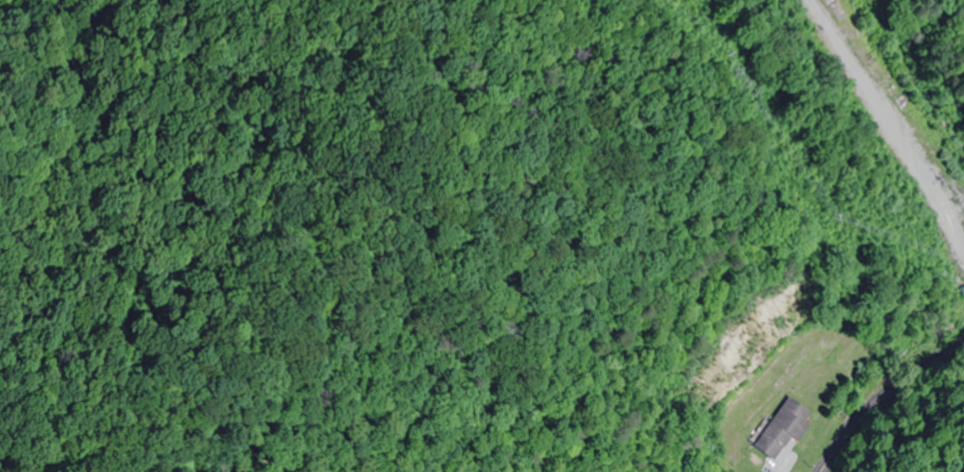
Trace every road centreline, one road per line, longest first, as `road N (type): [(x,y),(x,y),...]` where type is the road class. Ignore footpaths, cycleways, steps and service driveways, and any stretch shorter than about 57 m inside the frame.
road 1 (tertiary): [(842,471),(897,400),(963,348)]

